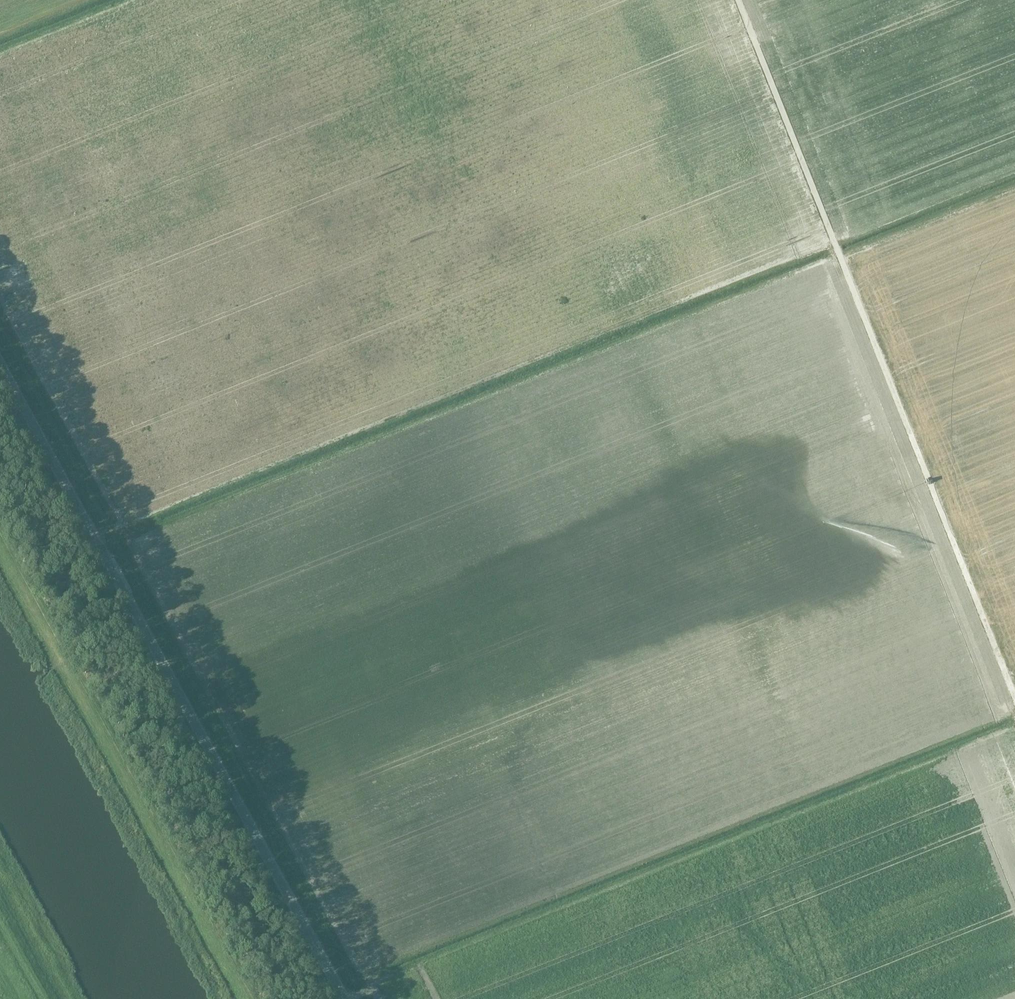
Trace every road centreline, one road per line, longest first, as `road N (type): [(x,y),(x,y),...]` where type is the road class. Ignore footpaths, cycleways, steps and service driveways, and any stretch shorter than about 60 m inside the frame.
road 1 (track): [(1014,696),(739,0)]
road 2 (unclassified): [(345,998),(0,363)]

